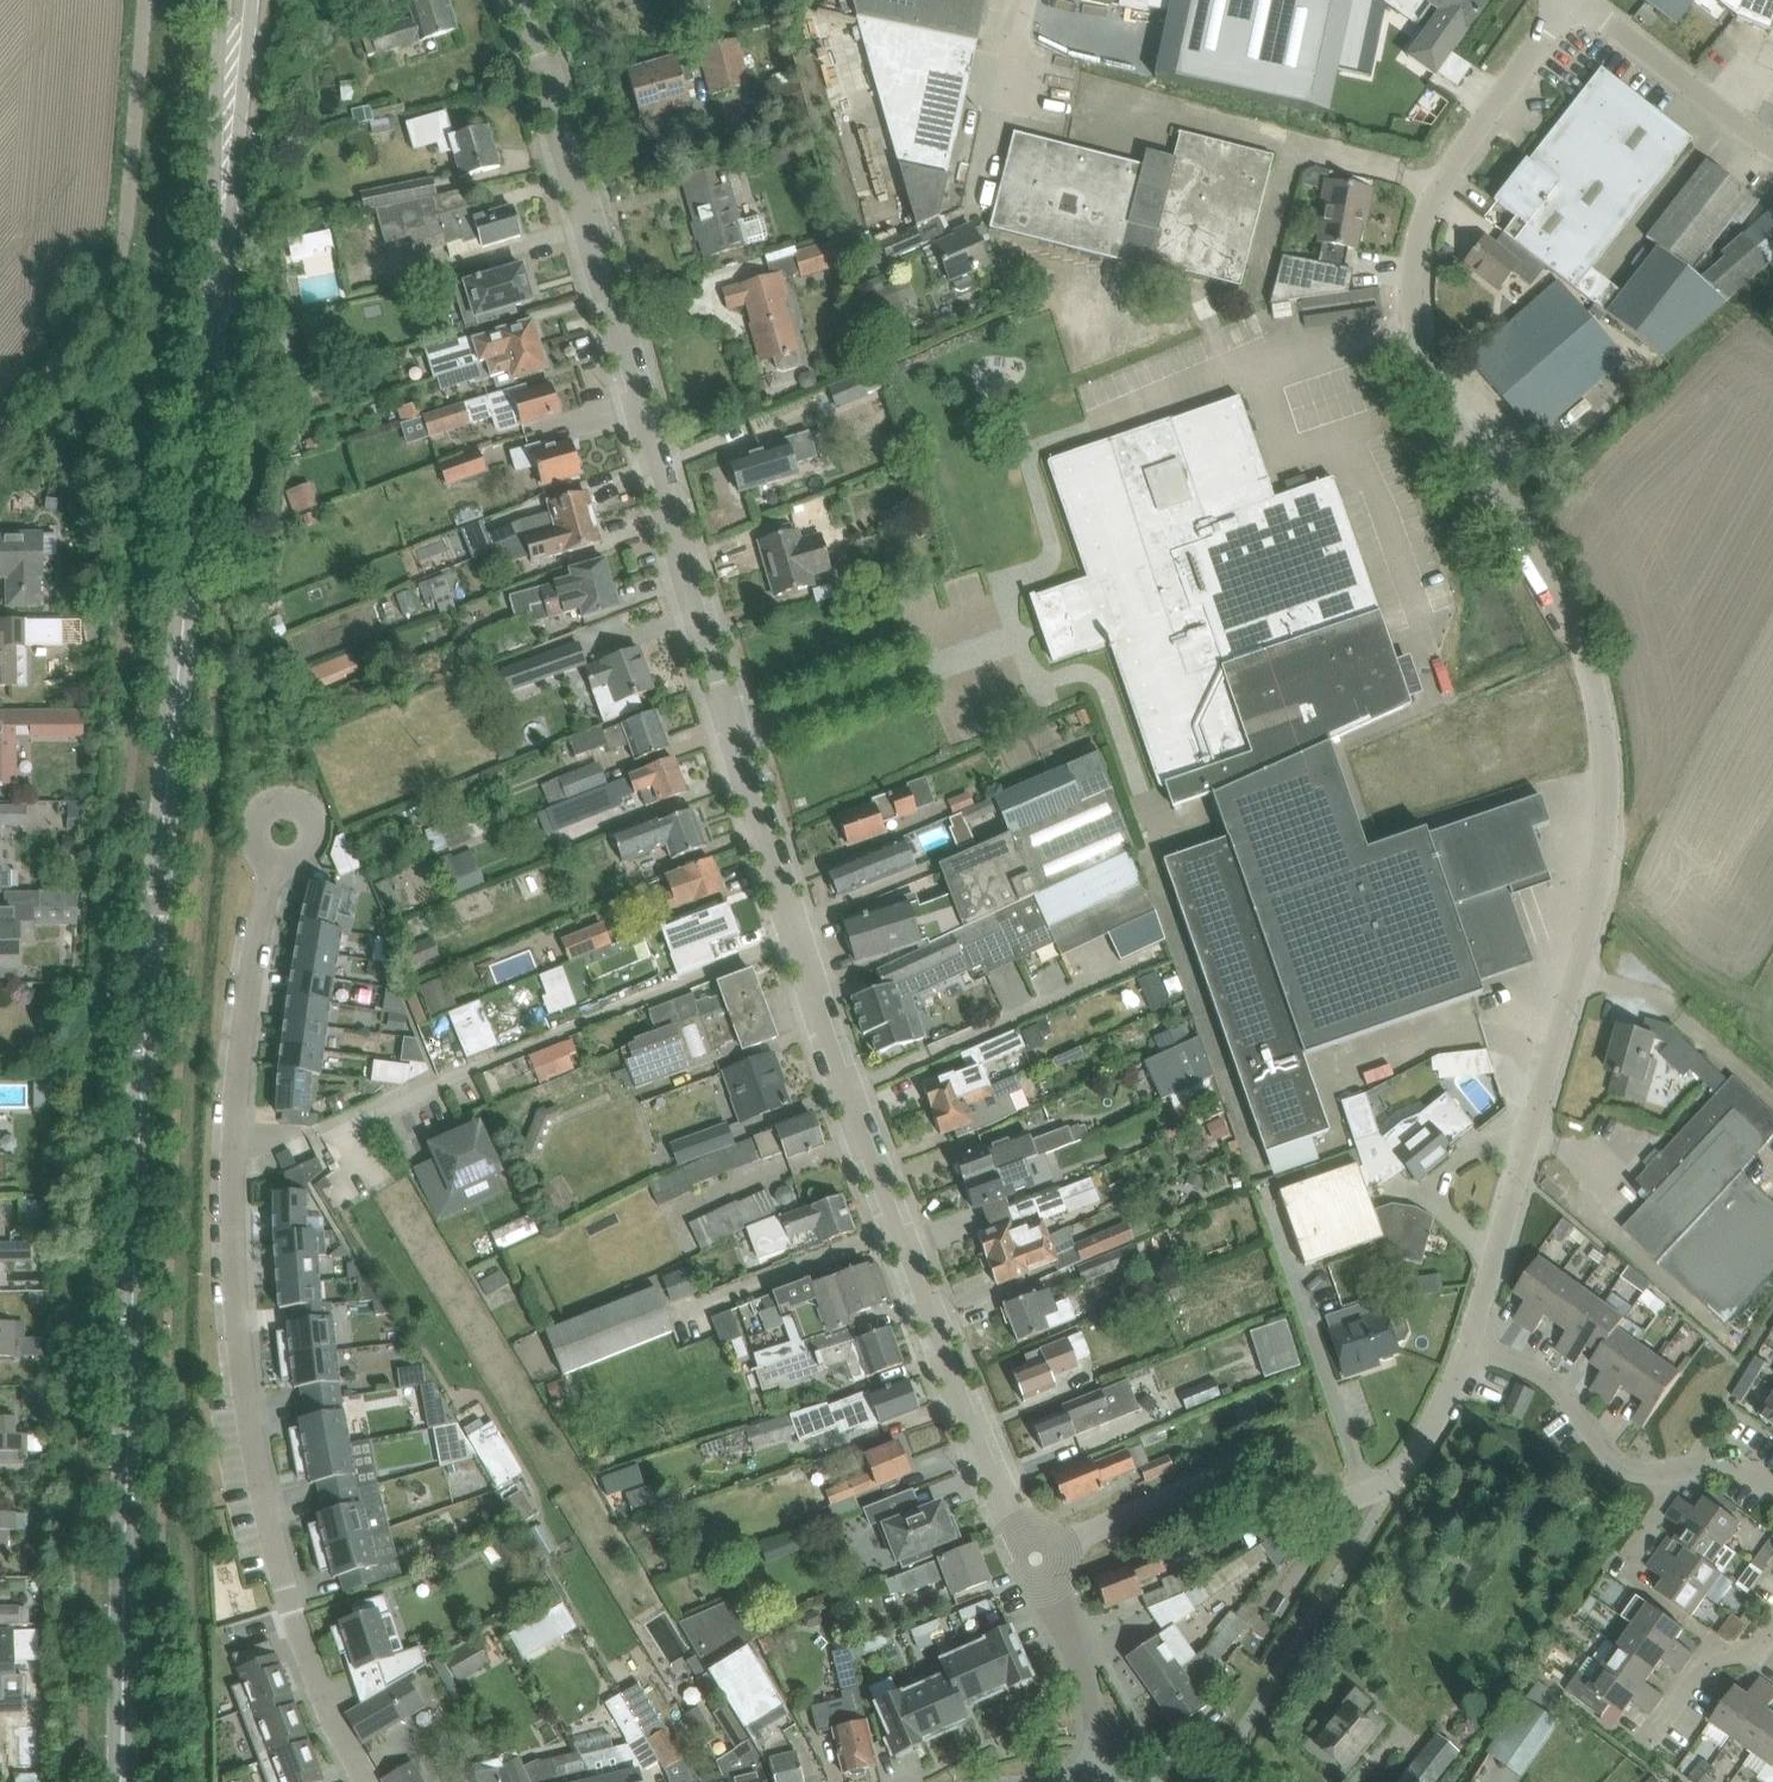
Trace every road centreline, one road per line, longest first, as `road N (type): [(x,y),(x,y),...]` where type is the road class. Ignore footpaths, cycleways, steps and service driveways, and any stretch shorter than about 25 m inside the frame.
road 1 (secondary): [(124,1725),(144,1049),(238,0)]
road 2 (unclassified): [(1472,1344),(1597,874),(1604,773),(1595,699),(1435,366),(1419,301),(1428,227),(1571,0)]
road 3 (unclassified): [(799,942),(534,0)]
road 4 (residential): [(364,1781),(333,1727),(287,1600),(252,1443),(234,1286),(236,1143),(274,860)]
road 5 (unclassified): [(1033,1561),(993,1481),(799,942)]
road 6 (unclassified): [(267,1140),(316,1131),(799,942)]
road 7 (unclassified): [(1033,1561),(1206,1481),(1382,1484),(1412,1464),(1472,1344)]
road 8 (unclassified): [(0,435),(121,257),(145,0)]
road 9 (unclassified): [(1472,1344),(1560,1387),(1604,1451),(1627,1468),(1675,1475)]
road 10 (unclassified): [(1772,149),(1581,0)]
road 11 (unclassified): [(1092,1781),(1097,1743),(1081,1659),(1033,1561)]
road 12 (residential): [(274,860),(309,844),(301,806),(263,806),(251,830),(262,854)]
road 13 (residential): [(1658,1729),(1713,1650),(1765,1645)]
road 14 (unclassified): [(1062,106),(1009,91),(1030,0)]

